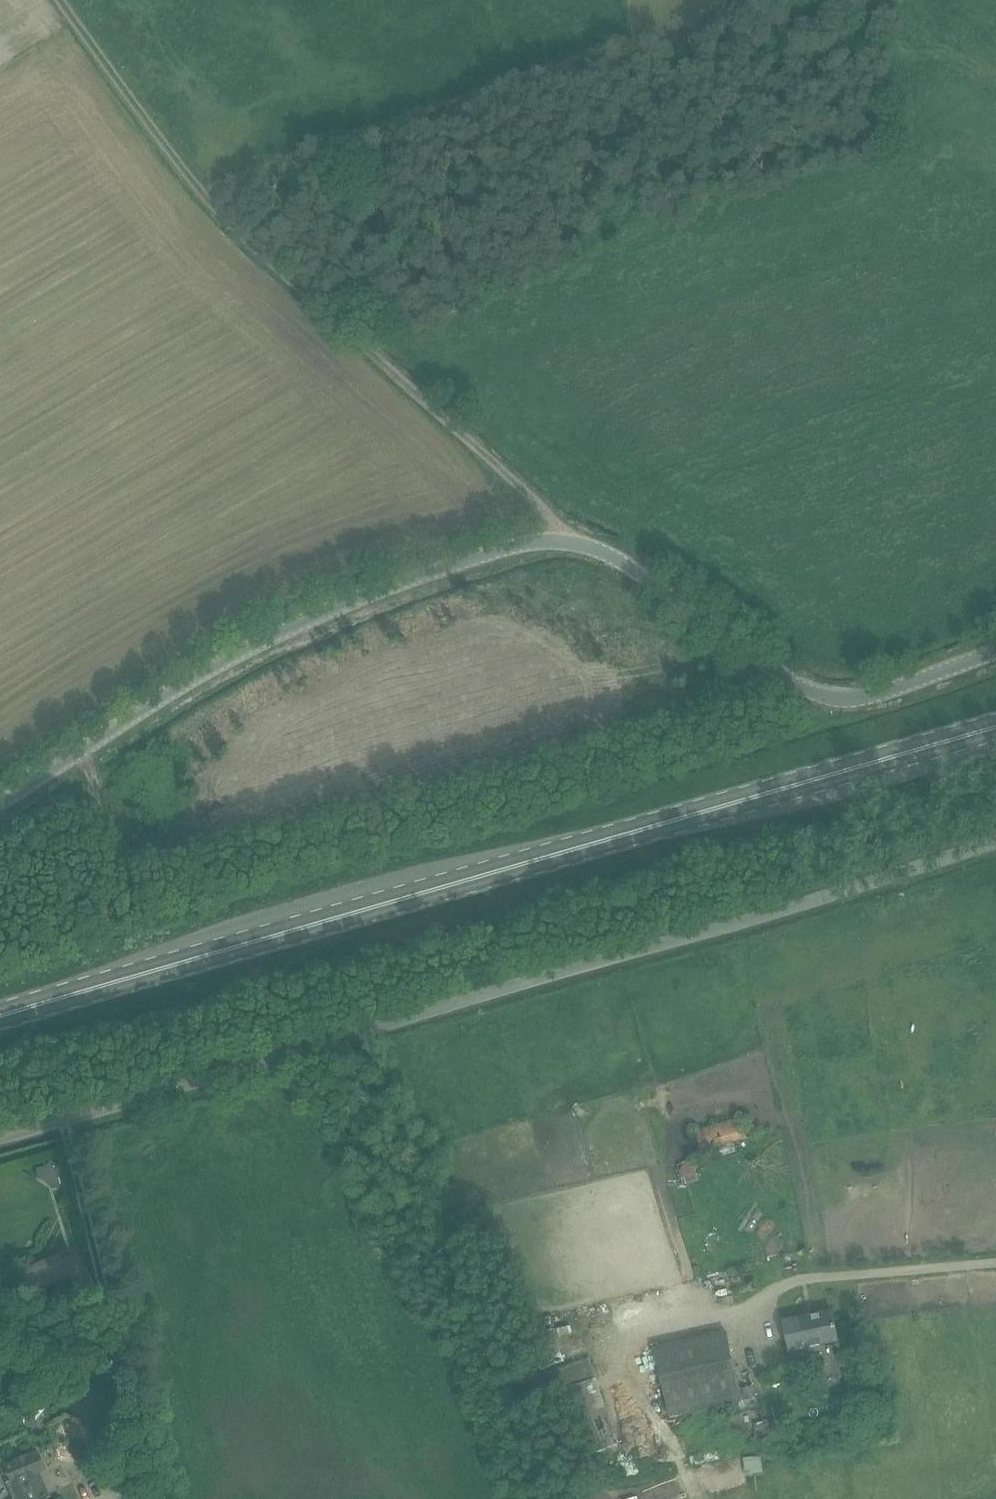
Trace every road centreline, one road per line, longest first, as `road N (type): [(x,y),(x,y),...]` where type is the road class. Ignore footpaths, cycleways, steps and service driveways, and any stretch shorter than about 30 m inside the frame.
road 1 (unclassified): [(995,652),(883,694),(835,700),(783,677),(611,557),(563,539),(538,542),(287,630),(0,805)]
road 2 (unclassified): [(0,1137),(995,841)]
road 3 (primary): [(0,1017),(995,727)]
road 4 (track): [(563,539),(549,515),(211,200),(61,0)]

